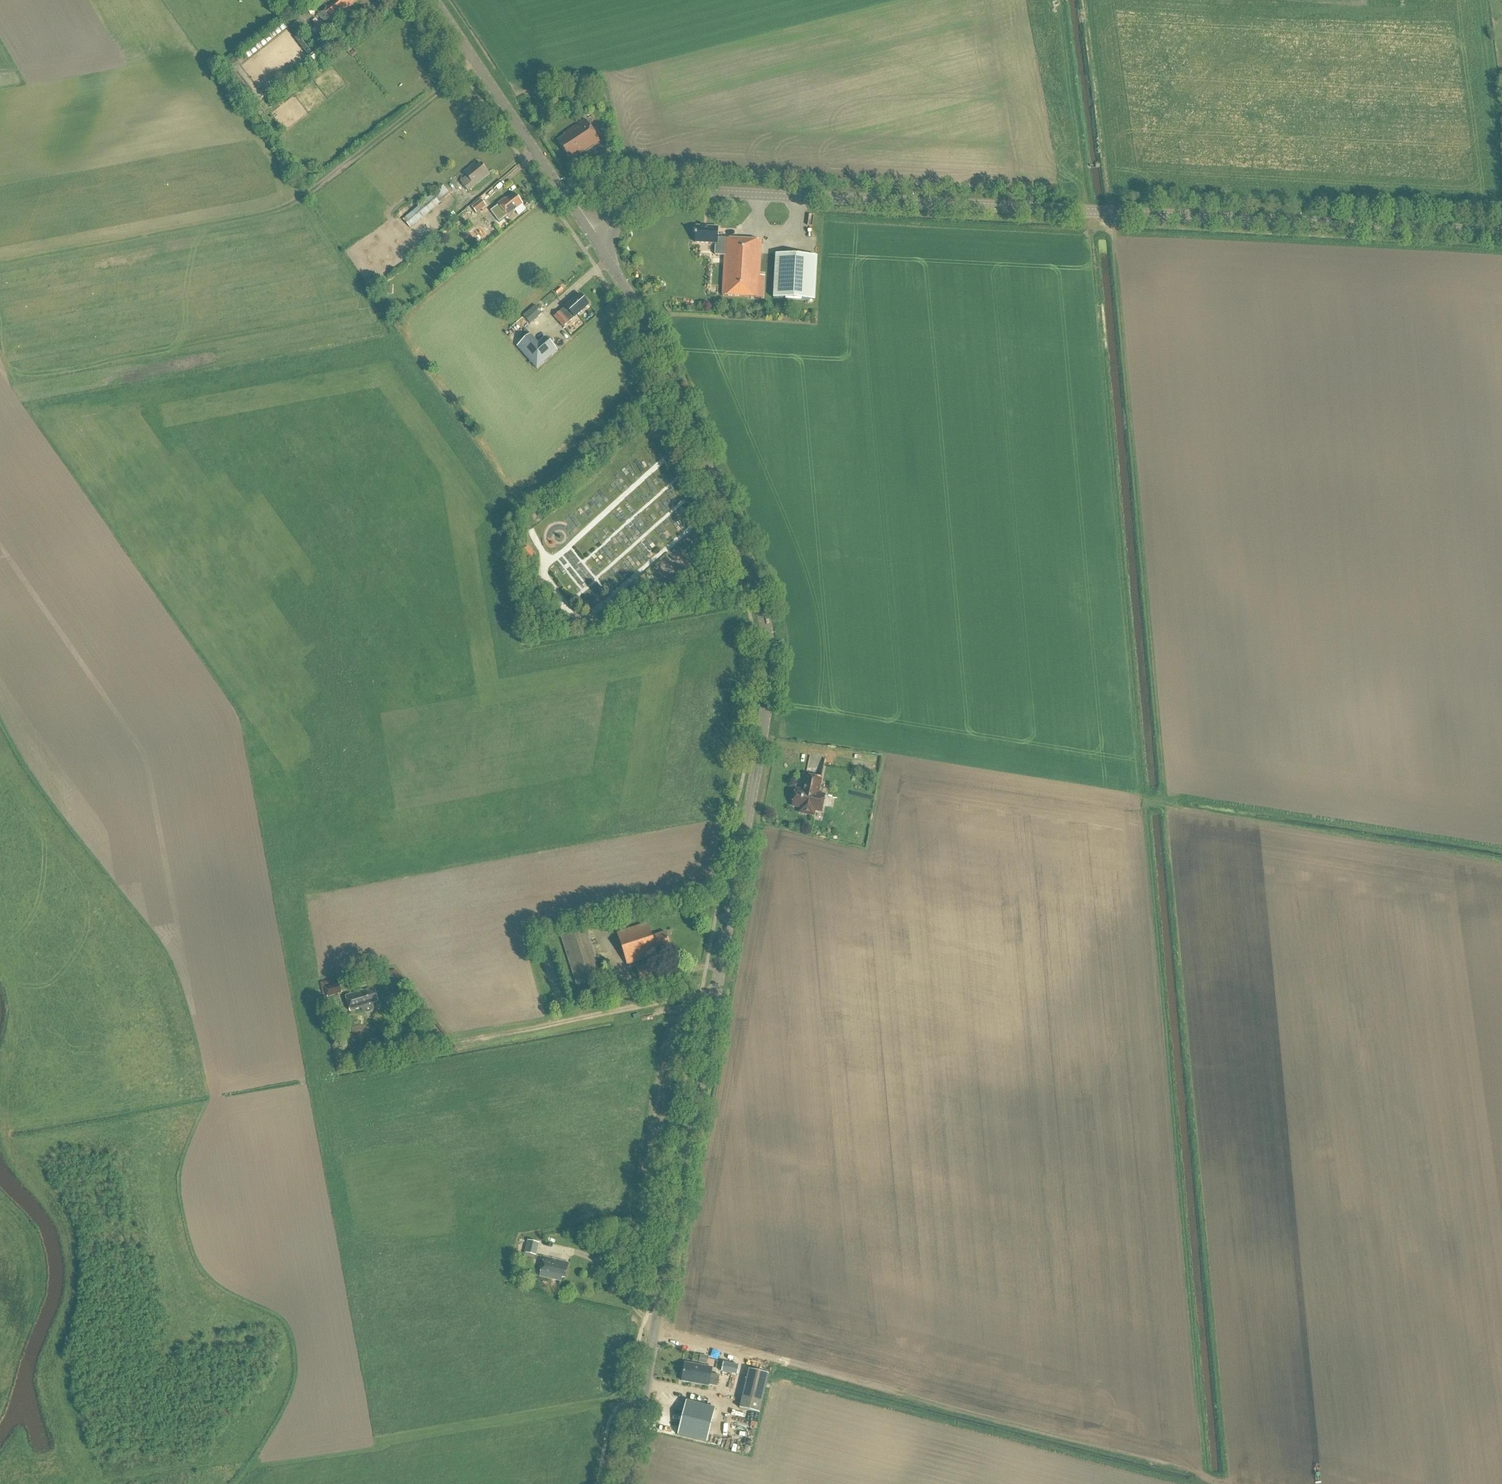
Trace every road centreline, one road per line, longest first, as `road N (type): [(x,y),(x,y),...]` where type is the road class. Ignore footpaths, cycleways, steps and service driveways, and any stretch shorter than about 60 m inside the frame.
road 1 (tertiary): [(628,1483),(770,667),(755,584),(698,443),(654,339),(593,236)]
road 2 (tertiary): [(1501,233),(679,192),(593,236)]
road 3 (track): [(716,995),(432,1046)]
road 4 (tertiary): [(593,236),(432,0)]
road 5 (track): [(1061,0),(1090,212)]

